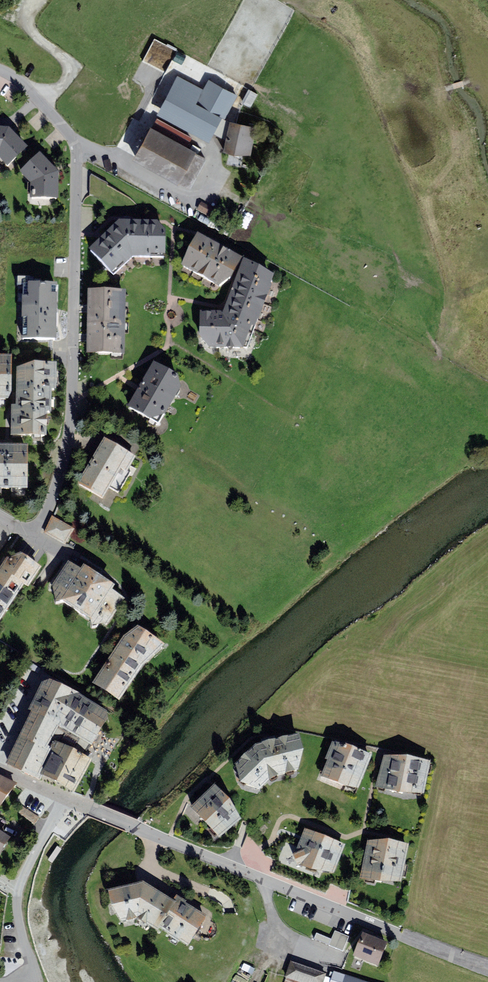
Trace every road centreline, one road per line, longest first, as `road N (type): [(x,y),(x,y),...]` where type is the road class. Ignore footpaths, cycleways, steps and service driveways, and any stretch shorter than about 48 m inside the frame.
road 1 (track): [(437,350),(189,208),(211,157),(205,148),(79,85),(66,84),(39,101)]
road 2 (residential): [(0,71),(39,101),(76,154),(72,399),(61,471),(39,527),(24,531),(0,518)]
road 3 (residential): [(487,970),(264,880),(243,864),(64,798)]
road 4 (track): [(189,208),(91,153),(76,154)]

